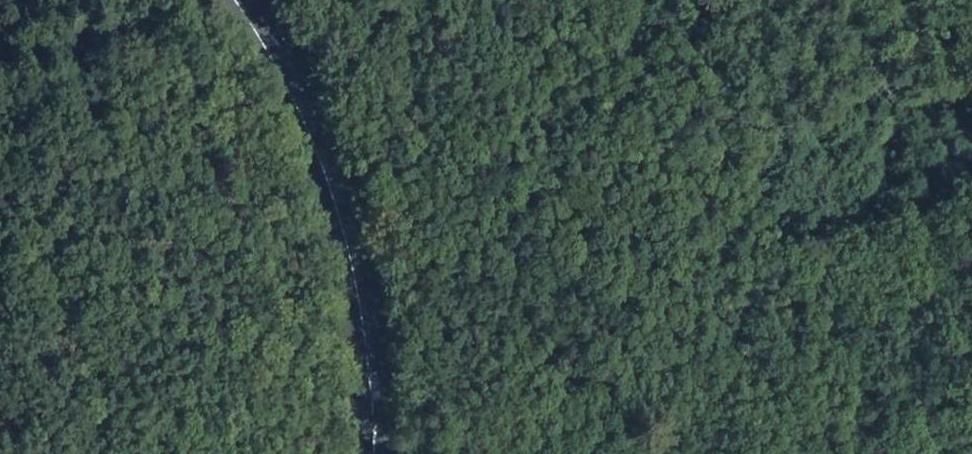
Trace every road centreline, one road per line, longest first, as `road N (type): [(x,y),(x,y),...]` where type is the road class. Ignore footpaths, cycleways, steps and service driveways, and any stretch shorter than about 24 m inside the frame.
road 1 (track): [(544,0),(693,100),(859,348),(911,453)]
road 2 (tertiary): [(233,0),(287,84),(344,227),(371,453)]

